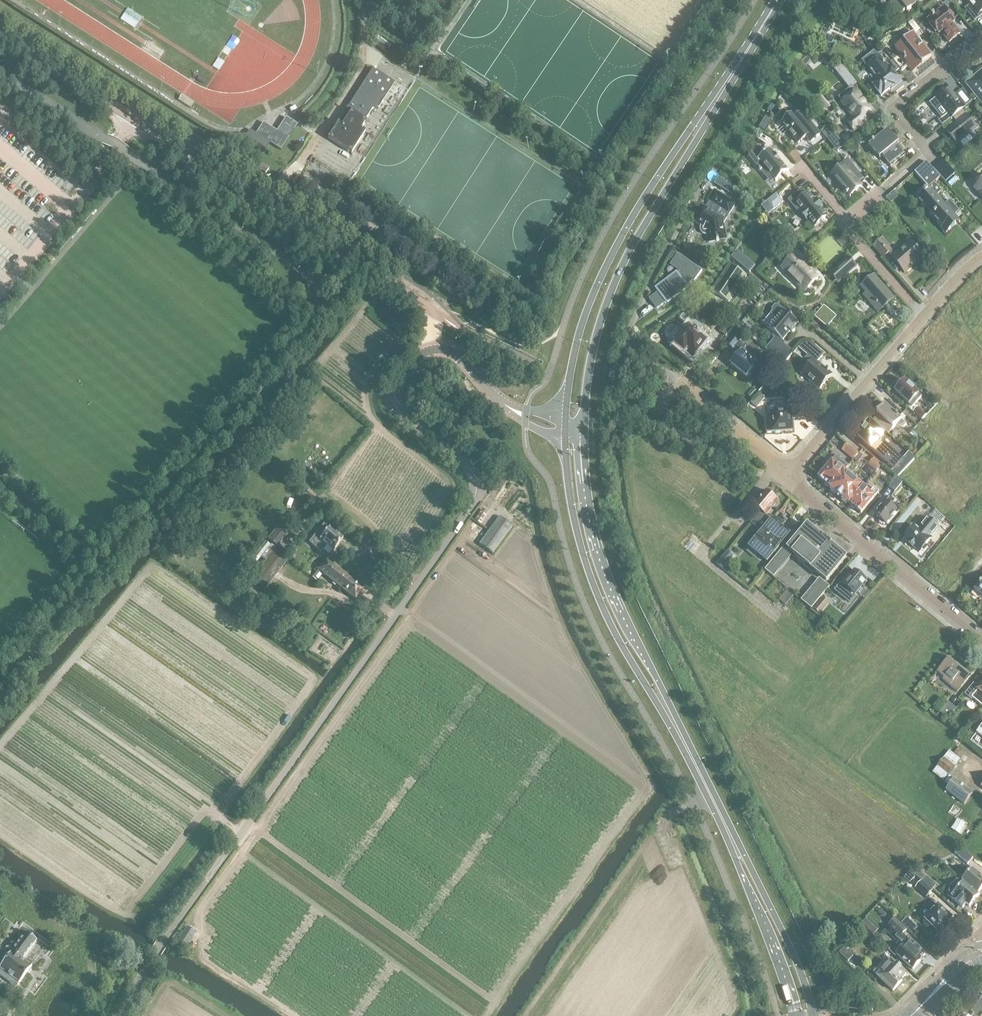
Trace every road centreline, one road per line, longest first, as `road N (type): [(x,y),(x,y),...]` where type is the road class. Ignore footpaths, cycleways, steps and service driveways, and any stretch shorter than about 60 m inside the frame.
road 1 (residential): [(124,1015),(161,944),(472,505),(470,469),(394,400),(417,356),(438,343)]
road 2 (residential): [(438,343),(389,278),(0,31)]
road 3 (primary): [(585,429),(595,342),(613,288),(724,88)]
road 4 (primary): [(724,88),(621,239),(579,335),(566,418)]
road 5 (primary): [(565,436),(578,538),(597,591),(667,711)]
road 6 (primary): [(667,711),(597,535),(585,429)]
road 7 (residential): [(740,628),(692,518),(755,443)]
road 8 (residential): [(788,474),(925,318)]
road 9 (primary): [(812,1015),(791,948),(728,831)]
road 10 (primary): [(728,831),(794,1015)]
road 11 (residential): [(933,597),(788,474)]
road 12 (residential): [(937,160),(894,107),(981,34)]
road 13 (residential): [(839,709),(933,597)]
road 14 (residential): [(740,628),(800,754)]
road 15 (primary): [(728,831),(667,711)]
road 16 (residential): [(925,318),(844,224),(850,219)]
road 17 (residential): [(839,709),(740,628)]

